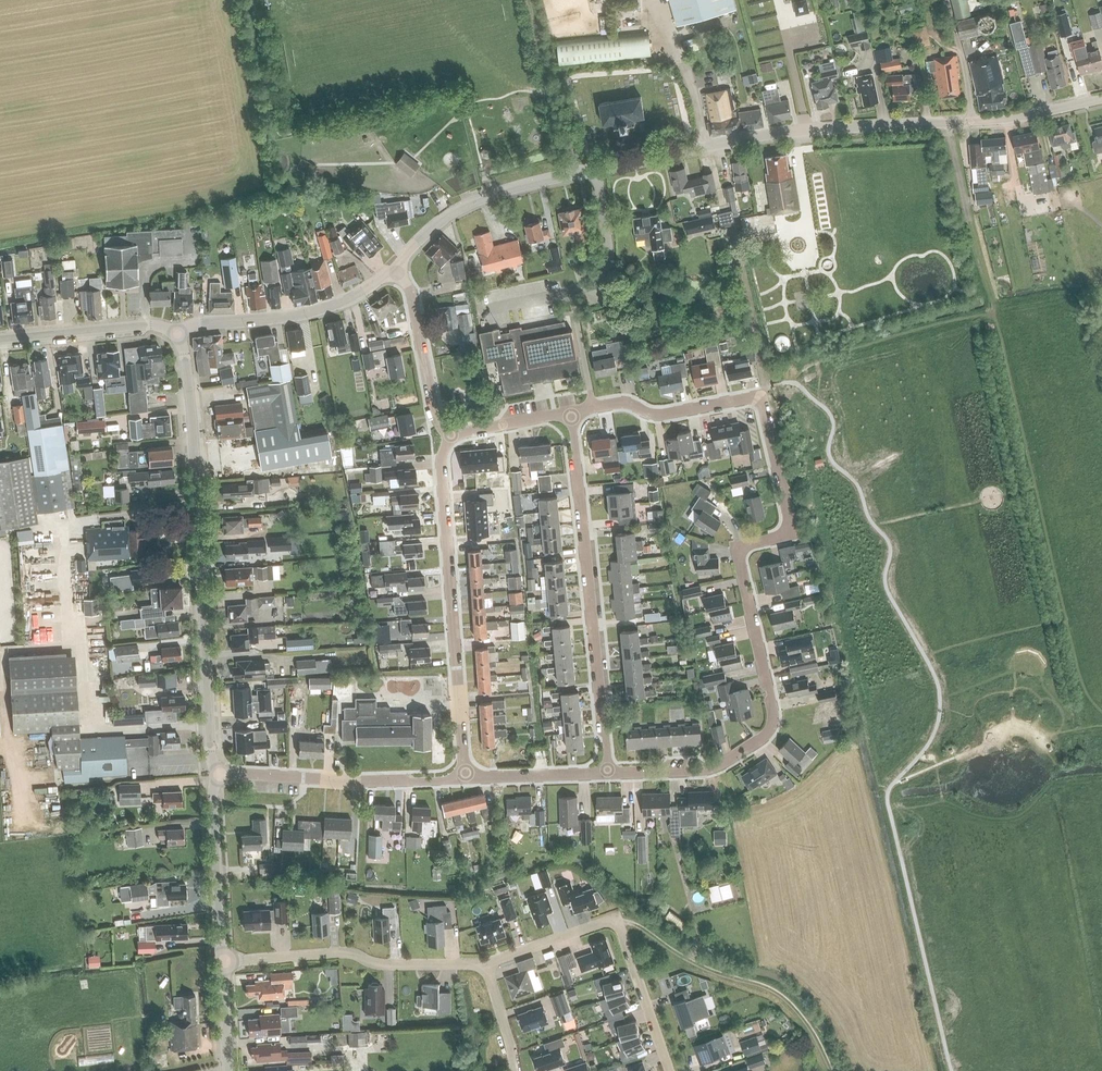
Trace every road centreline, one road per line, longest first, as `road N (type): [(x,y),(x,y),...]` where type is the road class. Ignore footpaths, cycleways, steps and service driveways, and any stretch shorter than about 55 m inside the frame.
road 1 (residential): [(609,774),(702,772),(769,732),(771,707),(739,558),(745,547),(791,525),(759,399)]
road 2 (tertiary): [(219,774),(209,751),(194,451),(178,333)]
road 3 (tertiary): [(596,169),(787,132),(971,120)]
road 4 (residential): [(609,774),(570,411)]
road 5 (residential): [(465,778),(443,491),(449,436)]
road 6 (residential): [(485,964),(616,919),(669,1070)]
road 7 (track): [(616,919),(695,964),(783,998),(831,1070)]
road 8 (residential): [(593,407),(570,291),(605,278),(610,267),(596,169)]
road 9 (residential): [(222,962),(336,953),(387,964),(485,964)]
road 10 (residential): [(219,774),(465,778)]
road 11 (tertiary): [(178,333),(343,302),(396,266)]
road 12 (tertiary): [(396,266),(448,213),(596,169)]
road 13 (tertiary): [(222,962),(219,774)]
road 14 (track): [(946,121),(992,299)]
road 15 (residential): [(449,436),(432,406),(410,291),(396,266)]
road 16 (tertiary): [(0,339),(148,325),(178,333)]
road 17 (residential): [(593,407),(627,404),(654,414),(759,399)]
road 18 (residential): [(465,778),(609,774)]
road 19 (tertiary): [(971,120),(1101,98)]
road 20 (residential): [(449,436),(570,411)]
road 21 (residential): [(971,120),(947,0)]

